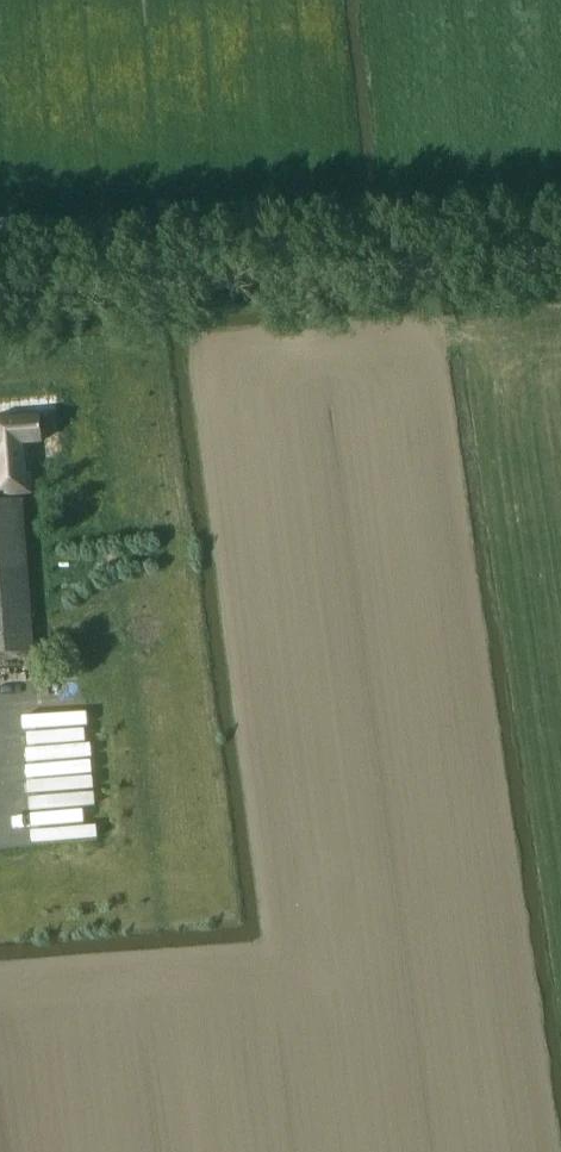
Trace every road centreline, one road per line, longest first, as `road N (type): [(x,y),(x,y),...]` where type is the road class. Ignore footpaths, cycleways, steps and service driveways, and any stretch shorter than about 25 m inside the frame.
road 1 (unclassified): [(0,305),(560,256)]

